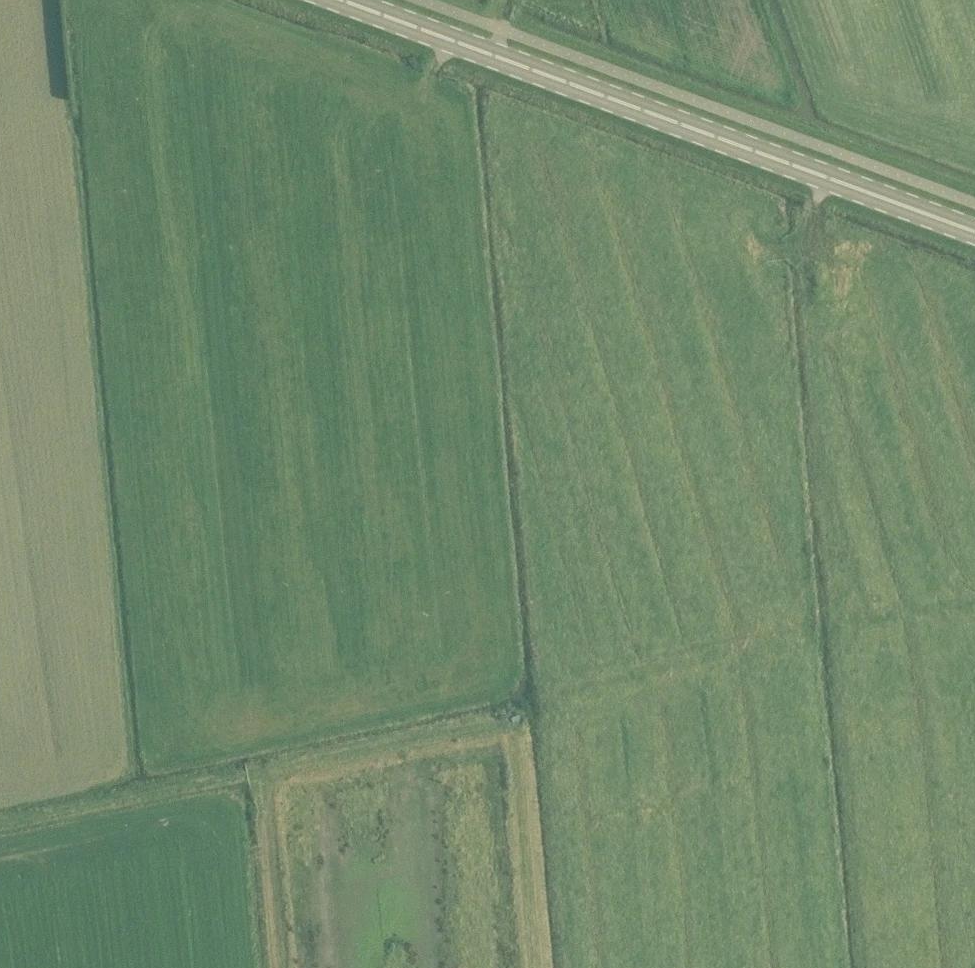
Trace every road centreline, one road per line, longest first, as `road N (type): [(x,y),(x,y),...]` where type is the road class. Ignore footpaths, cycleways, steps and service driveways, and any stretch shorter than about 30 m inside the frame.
road 1 (primary): [(974,234),(332,0)]

